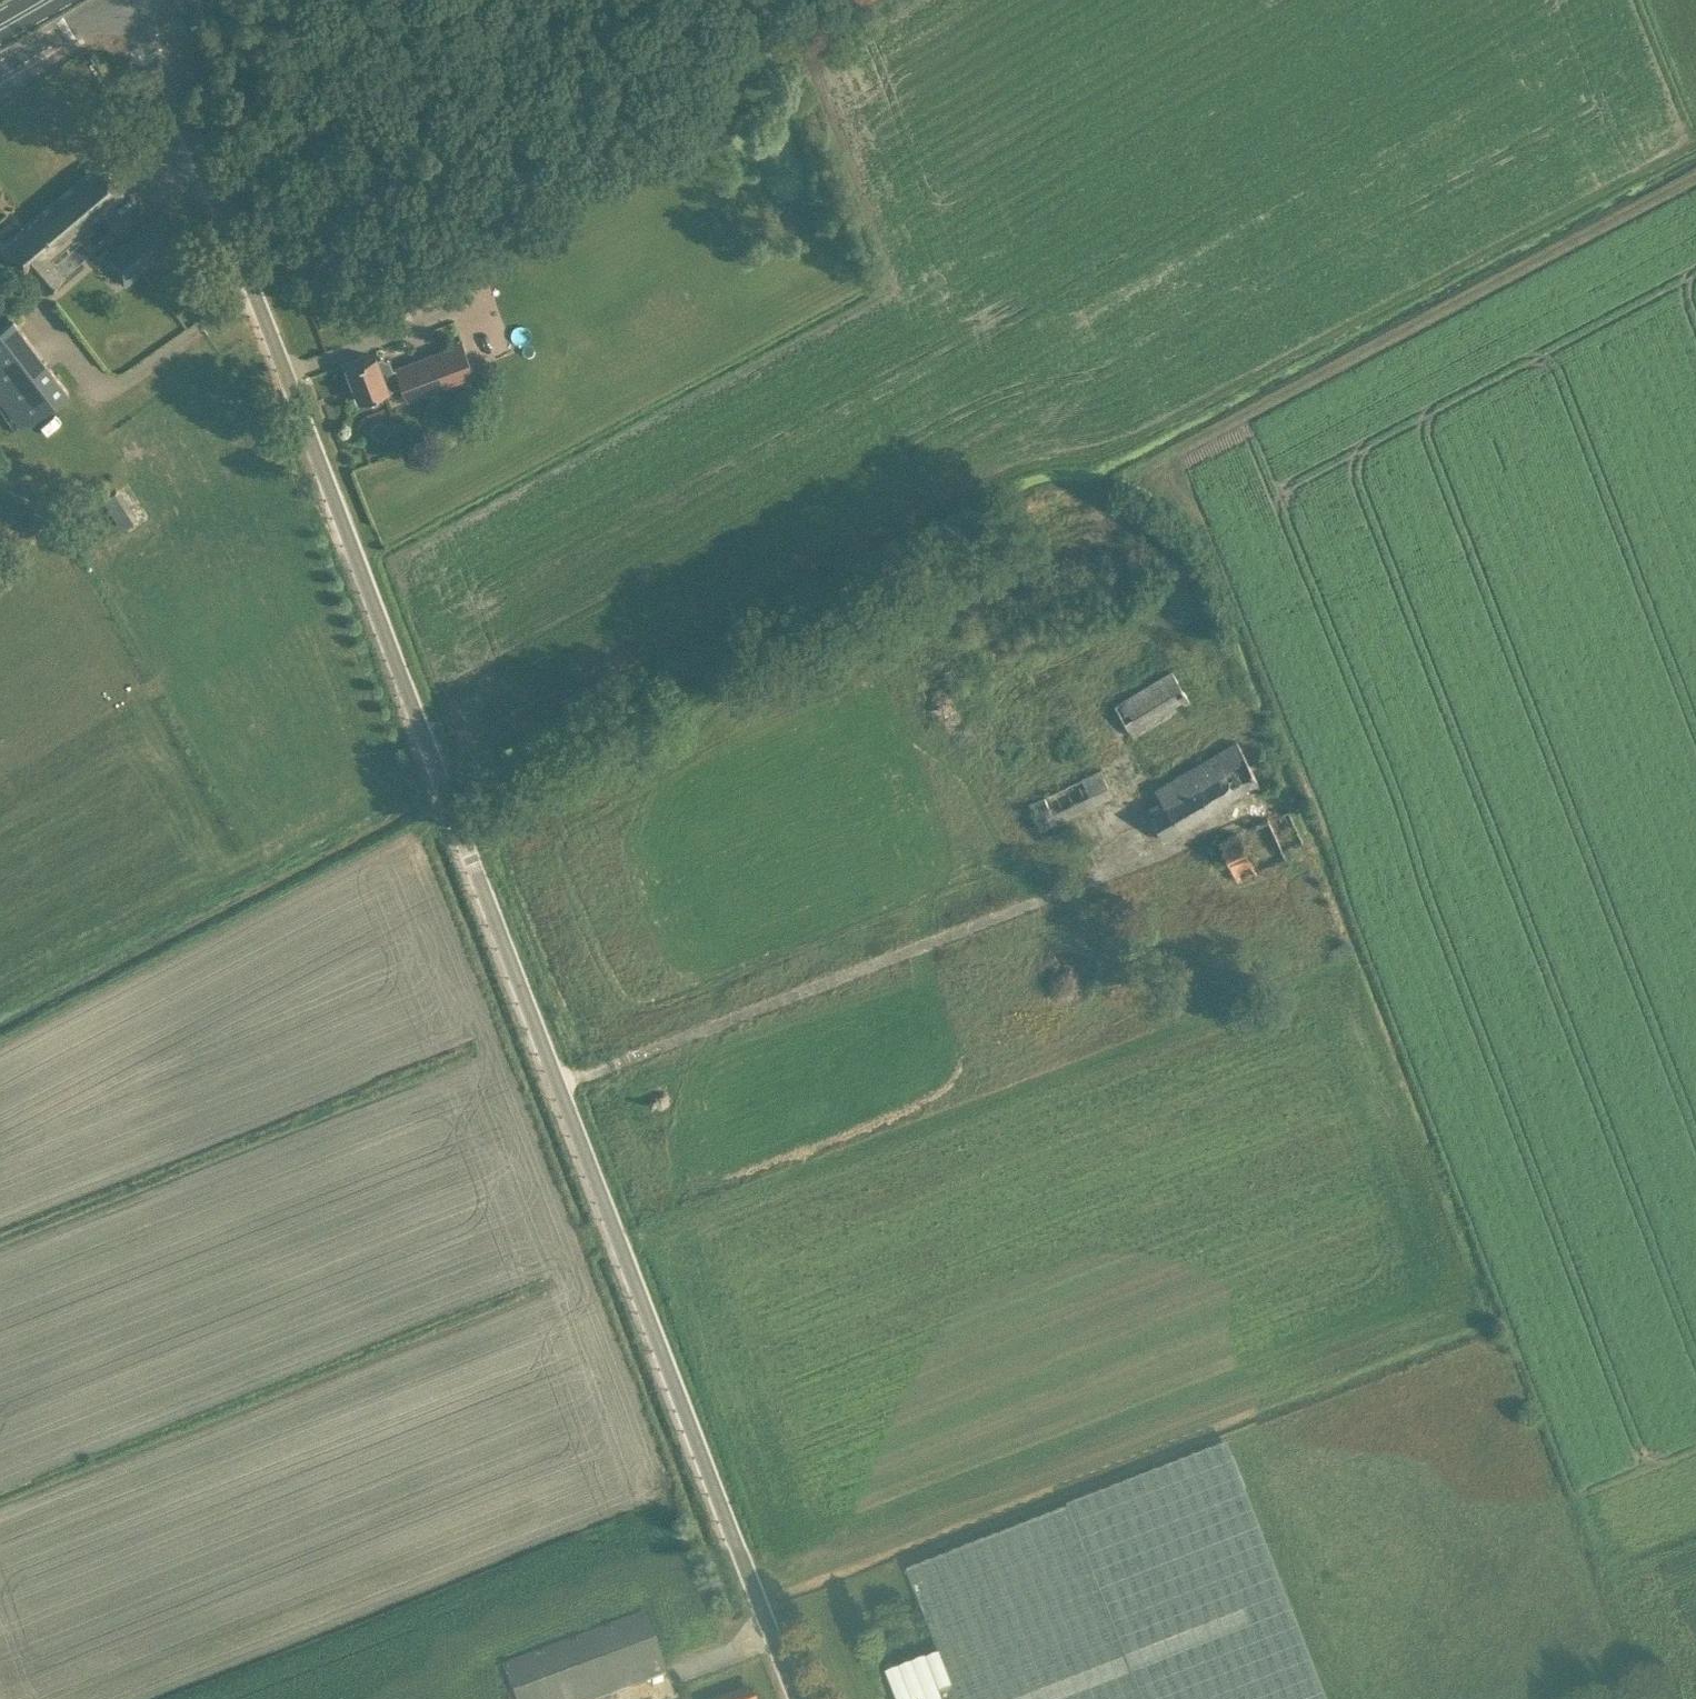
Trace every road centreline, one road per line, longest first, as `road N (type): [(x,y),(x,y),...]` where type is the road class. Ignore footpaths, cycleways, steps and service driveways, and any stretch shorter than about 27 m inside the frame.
road 1 (unclassified): [(800,1698),(190,133),(130,0)]
road 2 (unclassified): [(0,67),(117,0)]

